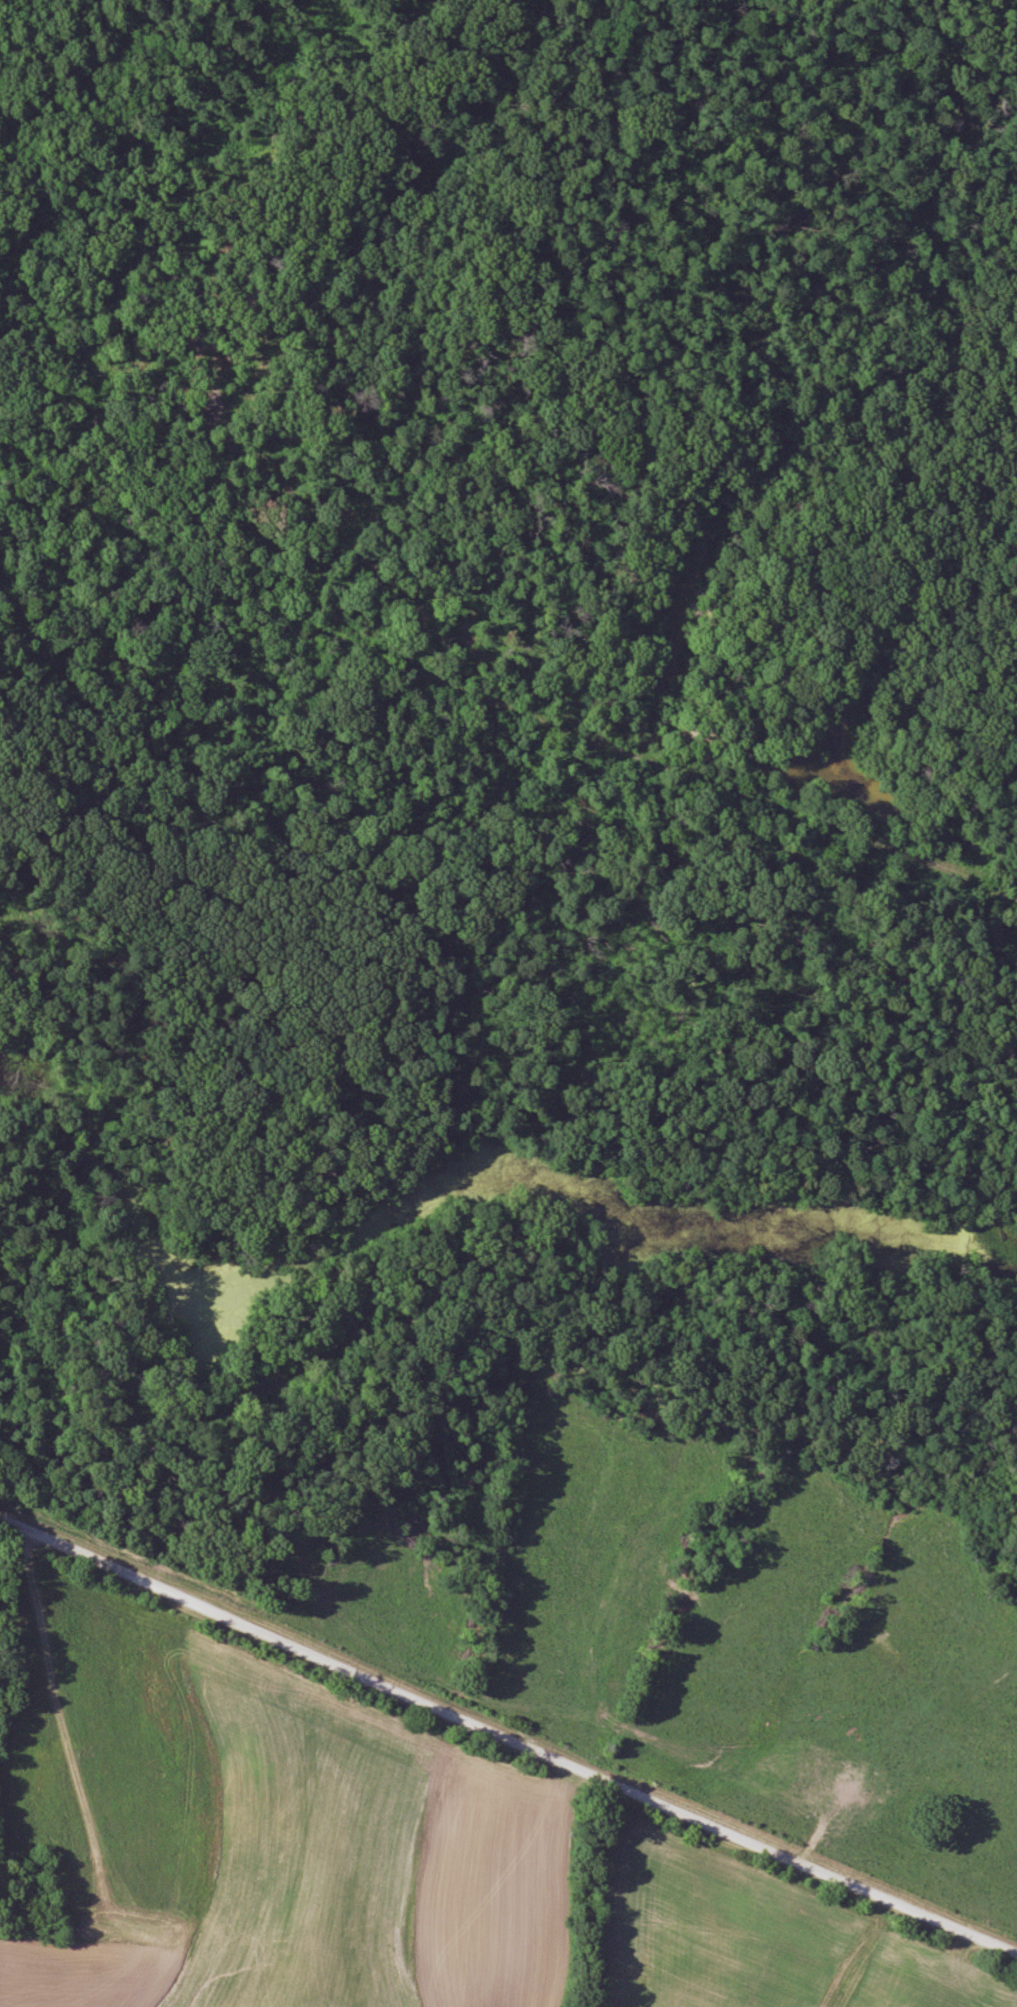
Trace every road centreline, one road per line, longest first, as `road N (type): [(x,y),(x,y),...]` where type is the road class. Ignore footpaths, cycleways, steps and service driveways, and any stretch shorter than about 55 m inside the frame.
road 1 (residential): [(1016,1951),(0,1514)]

